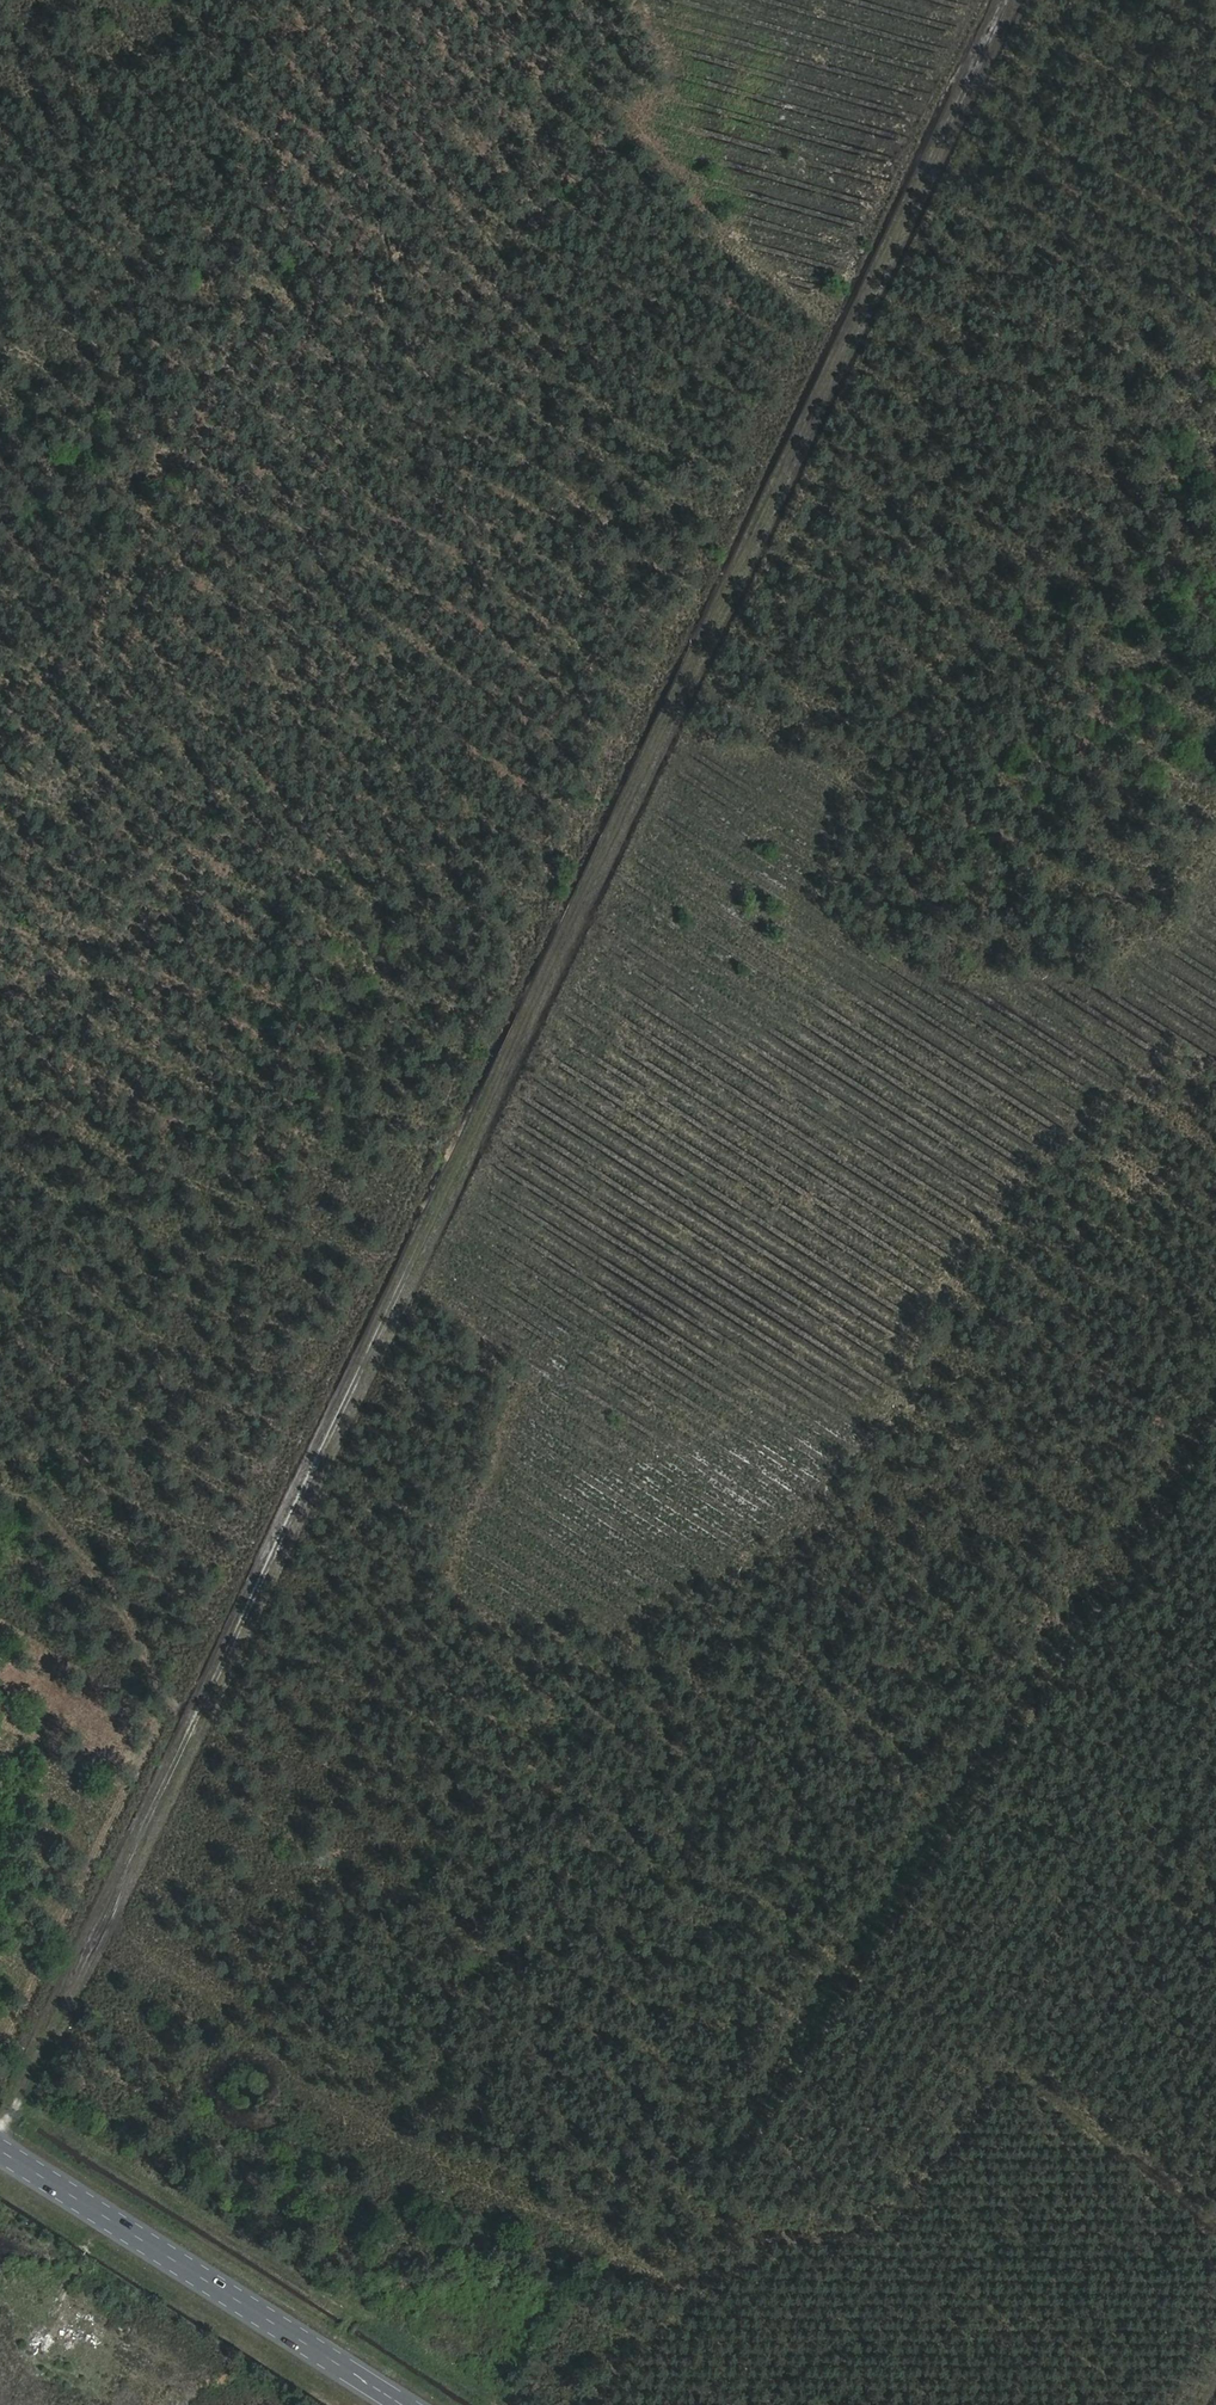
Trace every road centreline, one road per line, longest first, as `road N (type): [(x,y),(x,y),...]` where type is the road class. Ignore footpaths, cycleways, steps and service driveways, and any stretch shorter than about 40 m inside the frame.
road 1 (track): [(998,0),(562,951),(302,1468),(0,2113)]
road 2 (primary): [(399,2404),(0,2151)]

